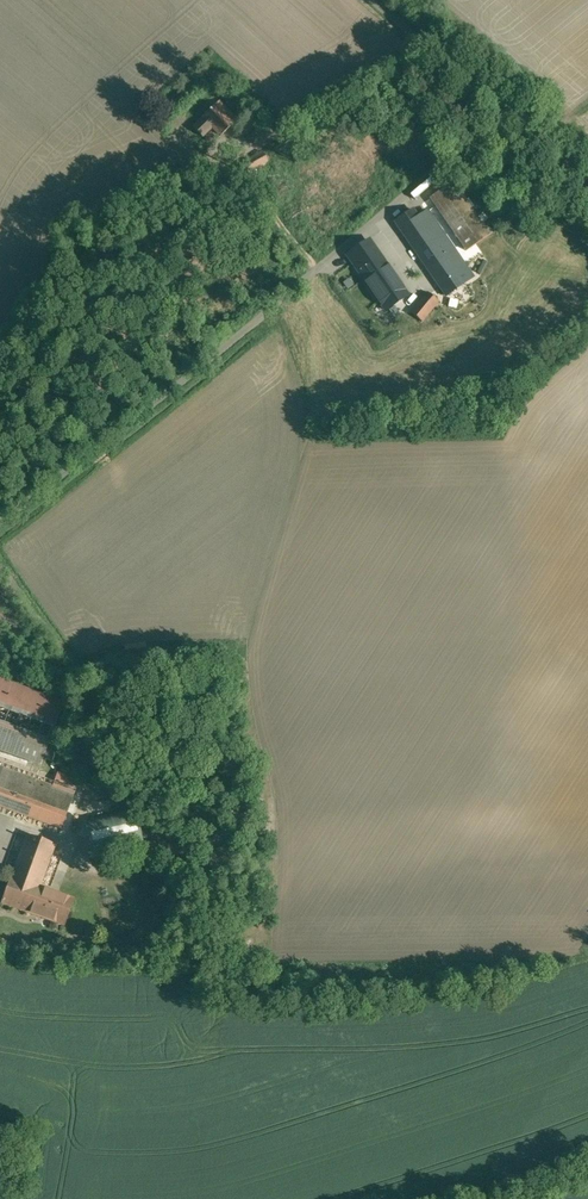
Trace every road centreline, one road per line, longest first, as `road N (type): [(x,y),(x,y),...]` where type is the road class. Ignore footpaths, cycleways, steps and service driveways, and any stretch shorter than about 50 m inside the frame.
road 1 (residential): [(0,505),(490,104)]
road 2 (residential): [(365,0),(490,104)]
road 3 (residential): [(490,104),(587,201)]

